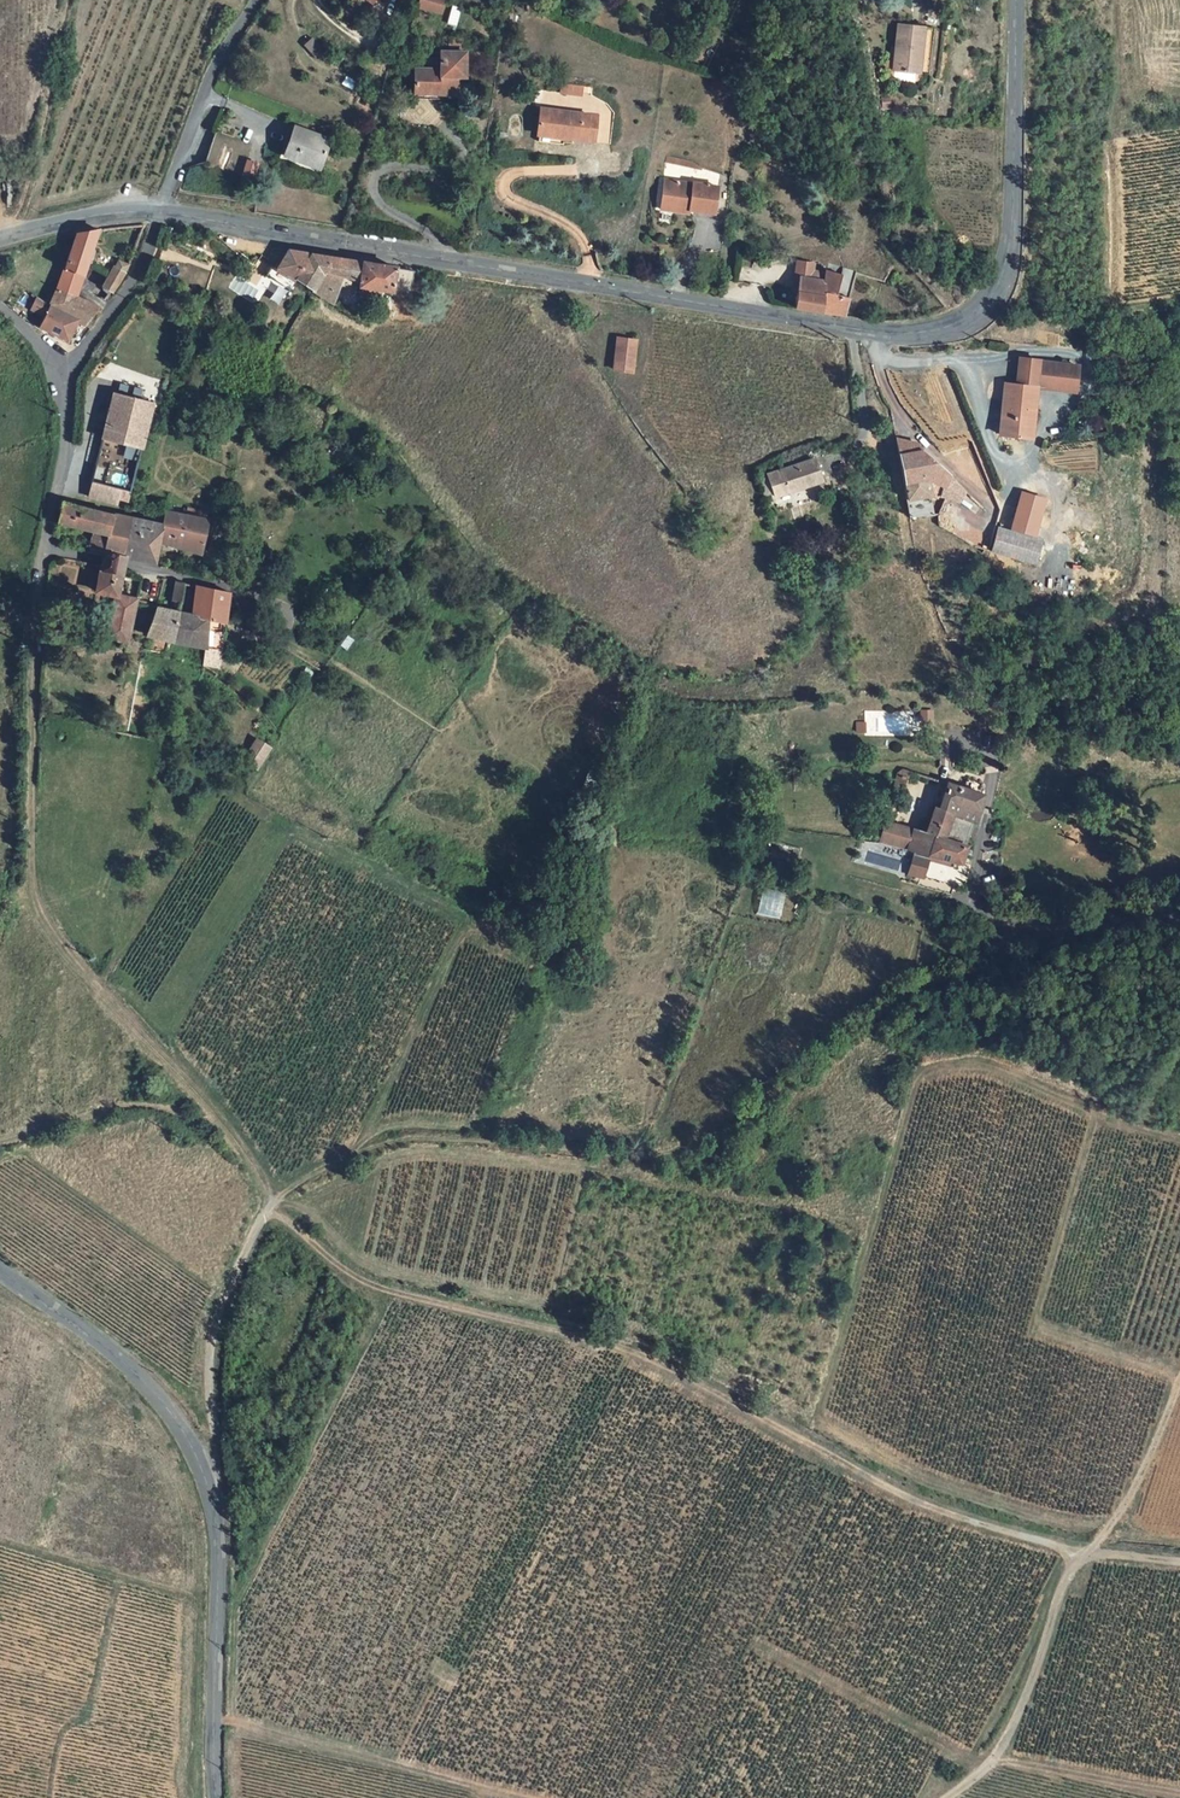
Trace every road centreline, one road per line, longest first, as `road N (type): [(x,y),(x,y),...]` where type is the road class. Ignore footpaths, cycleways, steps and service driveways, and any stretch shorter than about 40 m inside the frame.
road 1 (track): [(1179,1562),(1086,1555),(936,1509),(634,1353),(362,1280),(270,1208),(230,1125),(52,945),(31,876),(28,614),(43,548)]
road 2 (track): [(1104,929),(922,990),(732,1124),(668,1155),(431,1136),(376,1143),(312,1174),(258,1225),(226,1290),(214,1336),(219,1467),(210,1489)]
road 3 (tertiary): [(1018,0),(1006,267),(998,296),(954,327),(871,333),(163,210)]
road 4 (tertiary): [(0,1269),(117,1354),(188,1442),(210,1489),(217,1797)]
road 5 (track): [(949,1797),(993,1759),(1015,1722),(1070,1573),(1140,1478),(1179,1377)]
road 6 (residential): [(43,548),(67,433),(66,375),(131,280),(163,210)]
road 7 (unclassified): [(1179,926),(1039,926),(973,911),(986,818)]
road 8 (track): [(13,234),(38,155),(69,0)]
road 9 (unclassified): [(257,0),(220,56),(163,210)]
road 10 (track): [(1179,1794),(993,1759)]
road 11 (tertiary): [(163,210),(95,215),(0,238)]

